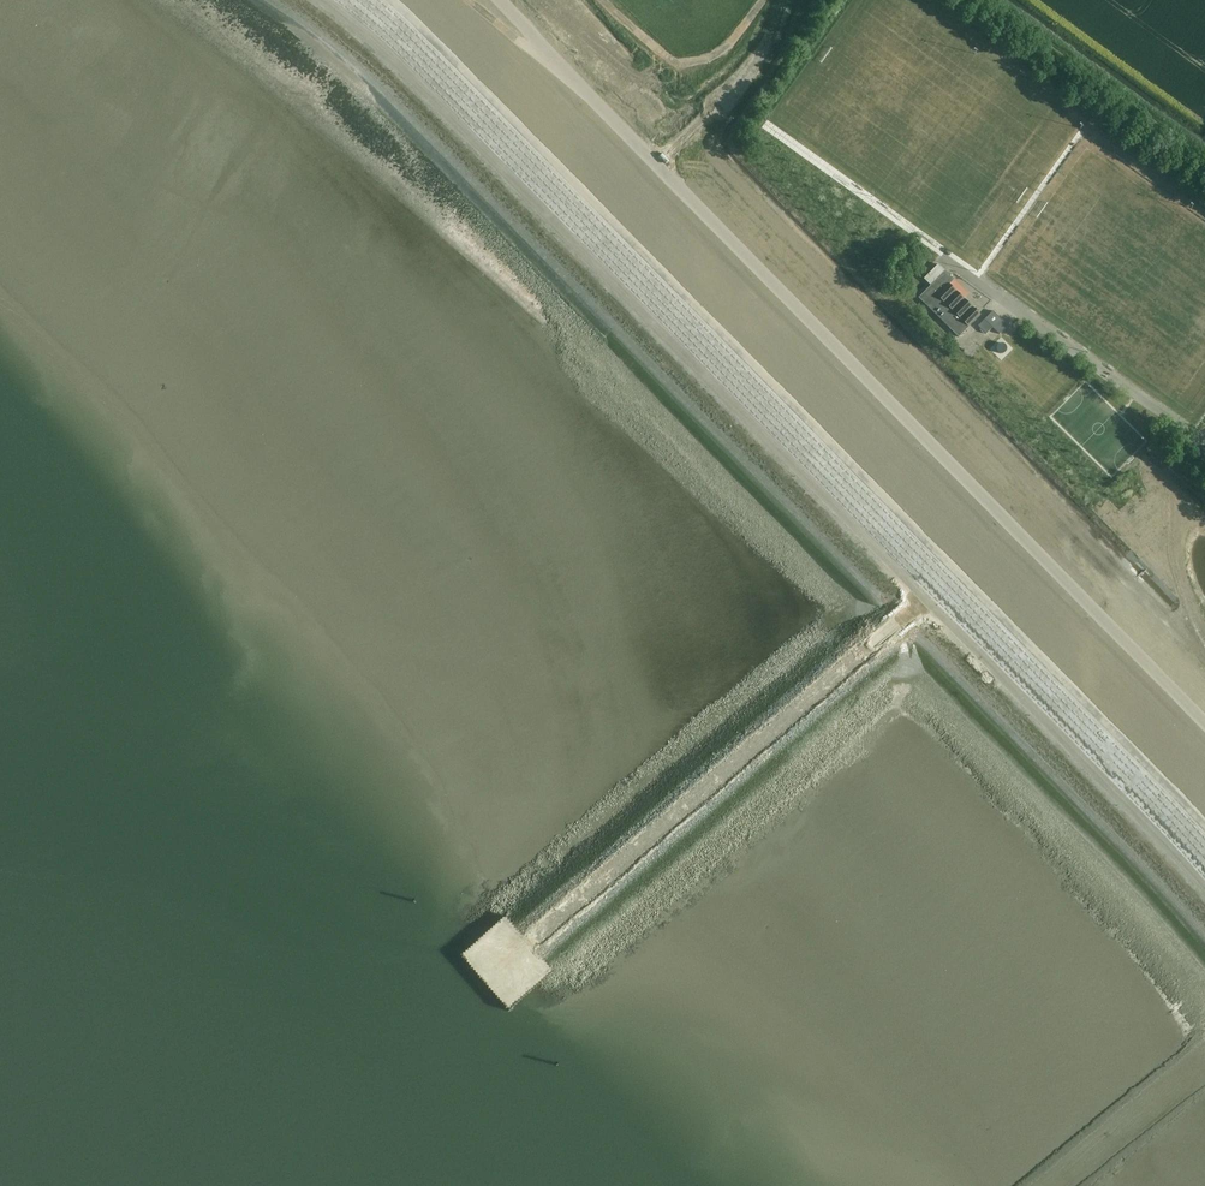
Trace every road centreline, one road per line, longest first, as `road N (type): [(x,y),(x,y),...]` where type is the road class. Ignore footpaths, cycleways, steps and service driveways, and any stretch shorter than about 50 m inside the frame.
road 1 (unclassified): [(1141,659),(496,0)]
road 2 (track): [(540,0),(688,132),(757,63),(781,0)]
road 3 (residential): [(1024,320),(1204,442)]

